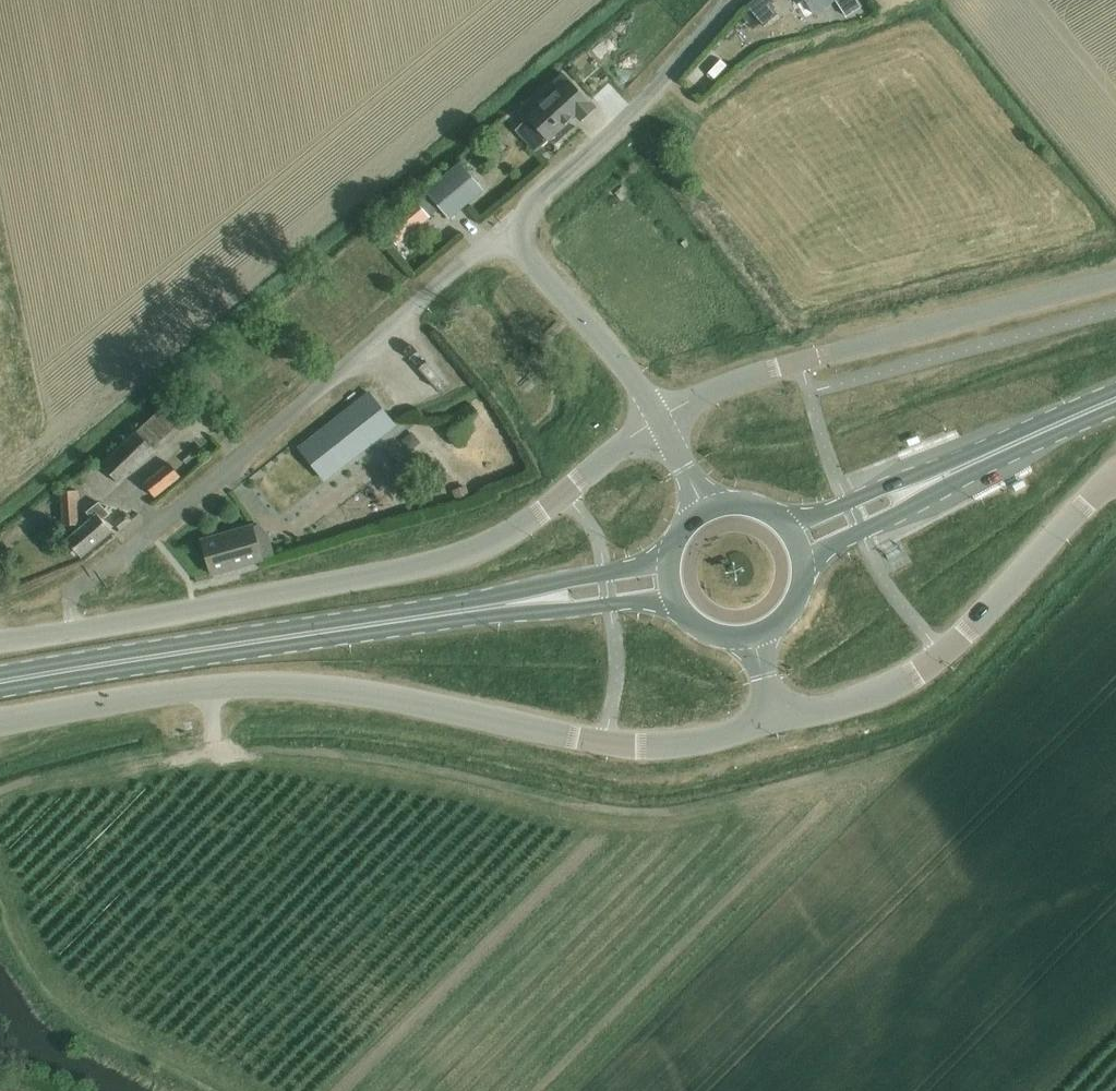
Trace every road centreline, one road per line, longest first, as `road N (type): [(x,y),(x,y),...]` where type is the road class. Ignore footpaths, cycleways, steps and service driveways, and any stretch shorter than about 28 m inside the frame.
road 1 (unclassified): [(0,718),(263,675),(611,743),(673,742),(777,718)]
road 2 (unclassified): [(659,417),(536,514),(451,558),(68,622)]
road 3 (unclassified): [(68,622),(67,593),(79,582),(159,526),(477,251),(510,238)]
road 4 (unclassified): [(1115,278),(755,374),(659,417)]
road 5 (primary): [(0,681),(427,617)]
road 6 (unclassified): [(777,718),(898,687),(942,653),(1115,475)]
road 7 (unclassified): [(510,238),(527,209),(673,70),(728,0)]
road 8 (primary): [(1060,424),(786,524)]
road 9 (primary): [(805,564),(1060,424)]
road 10 (primary): [(671,558),(427,617)]
road 11 (primary): [(427,617),(675,600)]
road 12 (unclassified): [(510,238),(659,417)]

